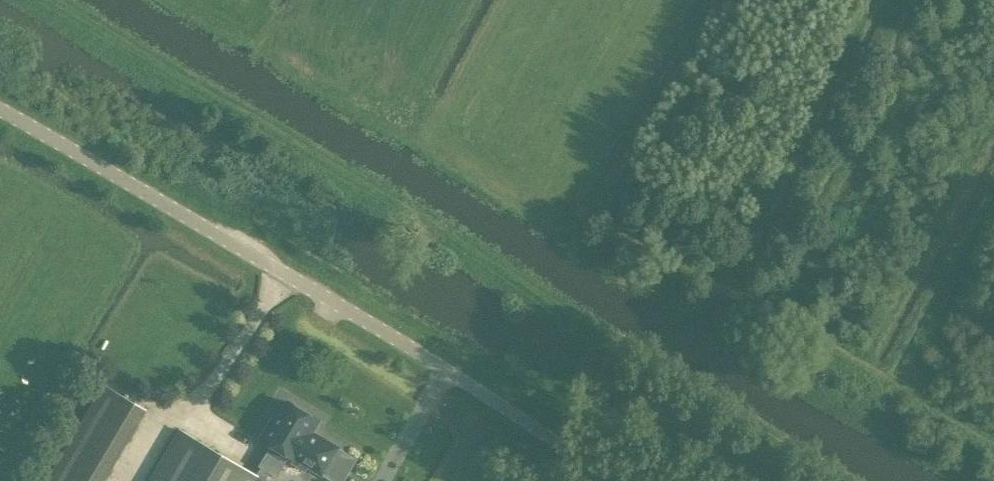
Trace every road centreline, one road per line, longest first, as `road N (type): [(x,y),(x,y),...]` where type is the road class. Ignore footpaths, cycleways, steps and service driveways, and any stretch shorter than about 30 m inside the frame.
road 1 (track): [(849,480),(204,95),(64,0)]
road 2 (unclassified): [(613,480),(510,409),(0,112)]
road 3 (track): [(128,480),(168,430),(197,412),(289,279)]

